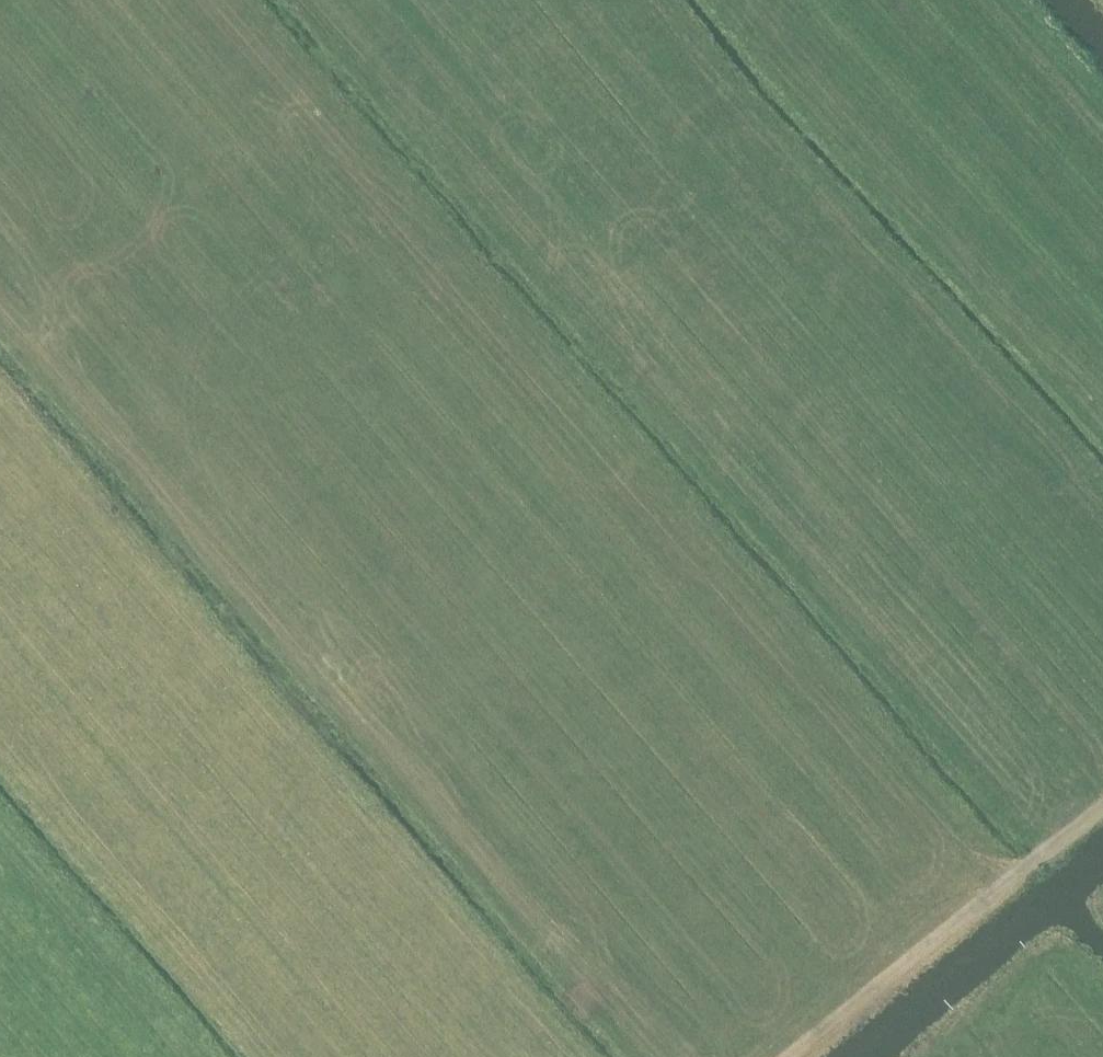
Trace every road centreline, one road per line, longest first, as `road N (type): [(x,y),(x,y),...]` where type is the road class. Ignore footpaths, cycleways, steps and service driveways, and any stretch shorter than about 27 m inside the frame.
road 1 (track): [(788,1056),(1102,808)]

